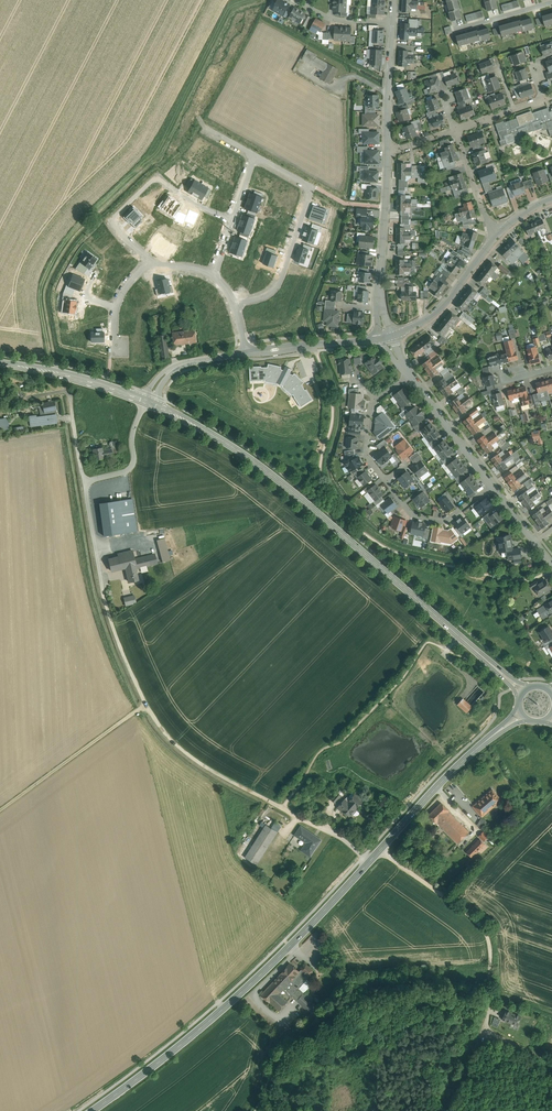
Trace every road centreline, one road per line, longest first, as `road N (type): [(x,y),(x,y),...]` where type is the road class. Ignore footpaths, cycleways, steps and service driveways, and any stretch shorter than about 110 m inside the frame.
road 1 (secondary): [(92,1110),(257,978),(483,743)]
road 2 (secondary): [(488,661),(274,476),(151,404)]
road 3 (track): [(101,580),(146,706),(163,731),(228,781),(298,817)]
road 4 (residential): [(493,485),(446,520),(414,516),(368,457),(370,406),(411,376)]
road 5 (residential): [(236,306),(278,283),(310,186),(253,156)]
road 6 (track): [(0,811),(146,706)]
road 7 (residential): [(388,151),(381,306)]
road 8 (secondary): [(143,400),(0,363)]
road 9 (track): [(486,1030),(410,1024),(346,993)]
road 10 (track): [(451,900),(551,796)]
road 11 (unclassified): [(493,485),(411,376)]
road 12 (residential): [(393,23),(388,151)]

